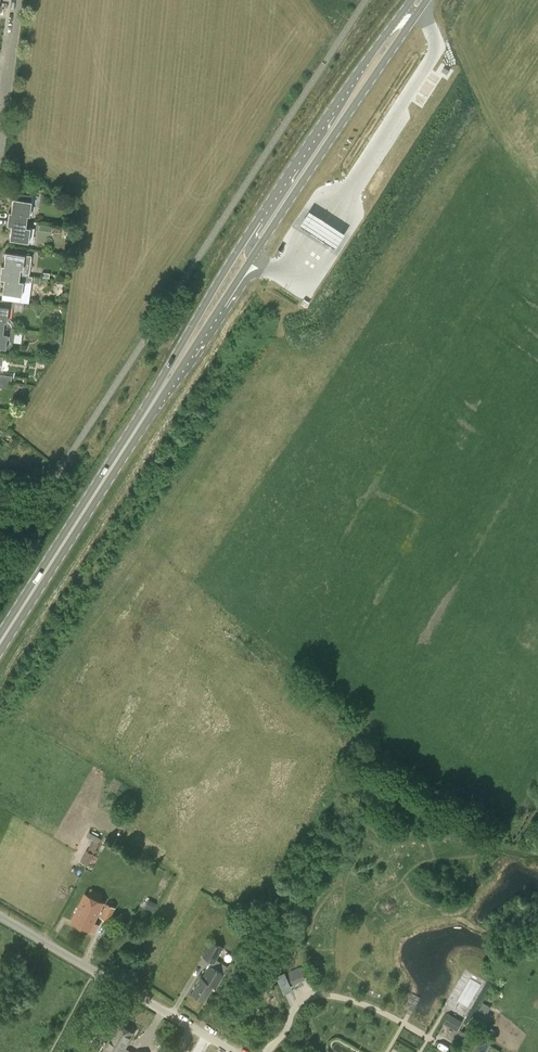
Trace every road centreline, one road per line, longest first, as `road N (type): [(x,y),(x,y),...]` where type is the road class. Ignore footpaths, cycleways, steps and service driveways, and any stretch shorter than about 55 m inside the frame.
road 1 (primary): [(414,8),(394,24),(289,170),(199,313),(158,395)]
road 2 (primary): [(158,395),(414,8)]
road 3 (primary): [(158,395),(0,641)]
road 4 (unclassified): [(232,1051),(0,916)]
road 5 (residential): [(0,126),(16,0)]

